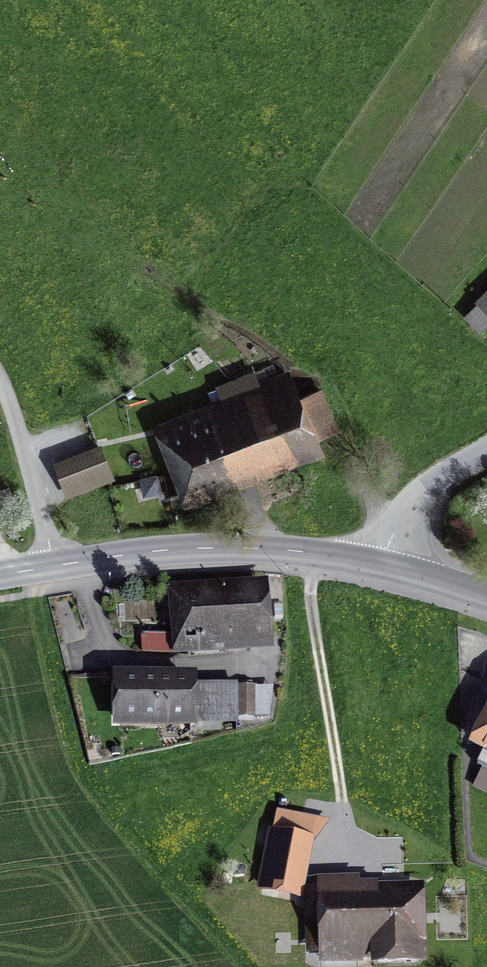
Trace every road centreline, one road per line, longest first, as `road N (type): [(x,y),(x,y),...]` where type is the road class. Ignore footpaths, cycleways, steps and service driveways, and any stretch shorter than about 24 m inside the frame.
road 1 (secondary): [(380,564),(239,549),(60,566)]
road 2 (track): [(342,815),(315,622),(314,554)]
road 3 (unclassified): [(60,566),(0,372)]
road 4 (residential): [(486,451),(407,513),(380,564)]

